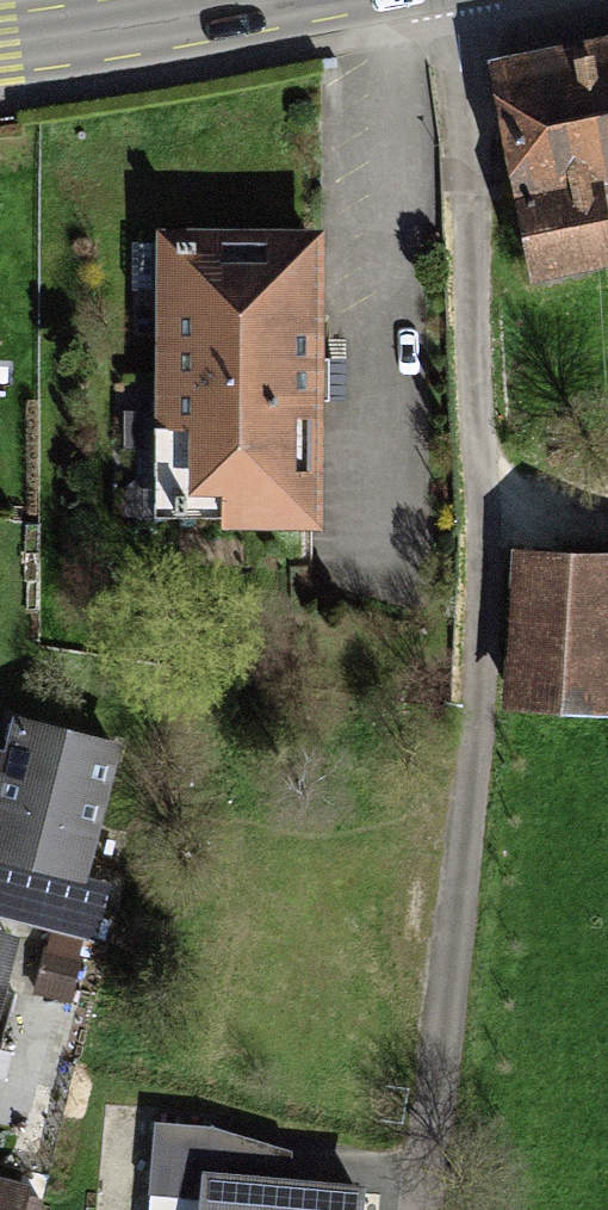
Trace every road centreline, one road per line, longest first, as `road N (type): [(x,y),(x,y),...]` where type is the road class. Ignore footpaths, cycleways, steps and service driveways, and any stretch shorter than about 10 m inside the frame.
road 1 (residential): [(420,1209),(469,800),(465,286),(445,0)]
road 2 (secondary): [(289,0),(0,45)]

